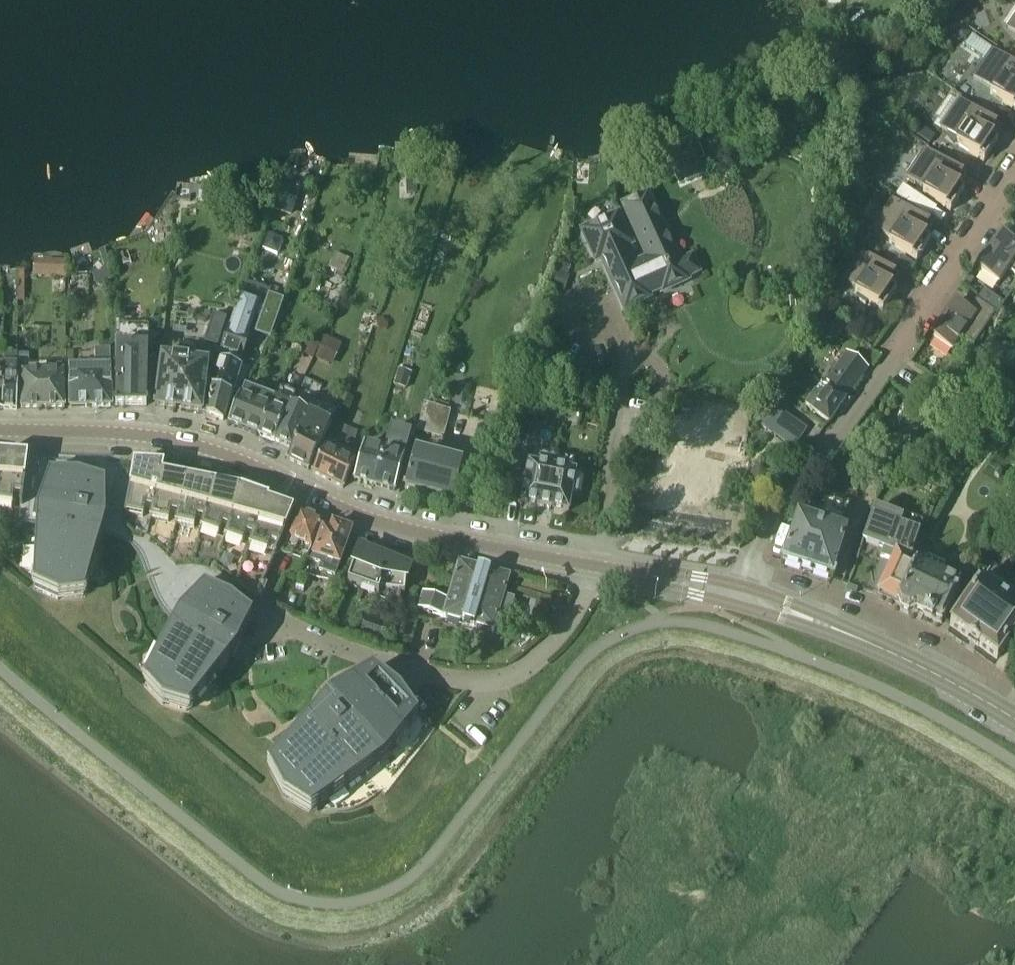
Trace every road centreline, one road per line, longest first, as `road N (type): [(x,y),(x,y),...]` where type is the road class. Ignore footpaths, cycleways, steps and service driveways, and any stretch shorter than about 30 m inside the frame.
road 1 (tertiary): [(594,563),(350,509),(183,438),(0,427)]
road 2 (residential): [(739,595),(755,547),(1014,177)]
road 3 (residential): [(257,613),(436,678),(493,681),(518,672),(564,629),(594,563)]
road 4 (tertiary): [(1014,720),(873,643),(739,595)]
road 5 (tertiary): [(739,595),(594,563)]

